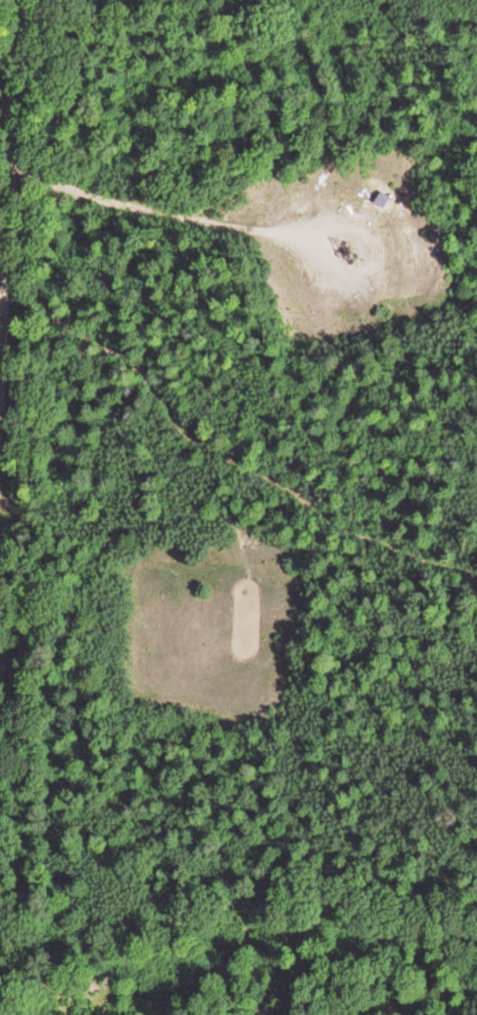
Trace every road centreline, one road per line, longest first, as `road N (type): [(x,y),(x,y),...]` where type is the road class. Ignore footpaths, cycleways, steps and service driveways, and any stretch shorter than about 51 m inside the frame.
road 1 (residential): [(0,355),(20,0)]

